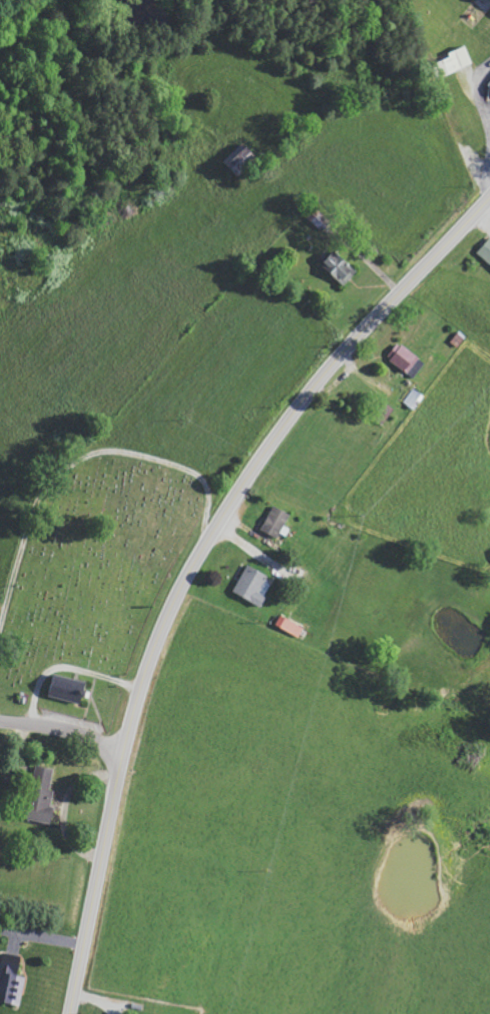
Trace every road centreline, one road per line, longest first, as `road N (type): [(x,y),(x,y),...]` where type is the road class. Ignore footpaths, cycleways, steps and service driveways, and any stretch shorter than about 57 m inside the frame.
road 1 (secondary): [(70,1013),(126,745),(187,577),(329,368),(489,197)]
road 2 (residential): [(126,745),(0,719)]

